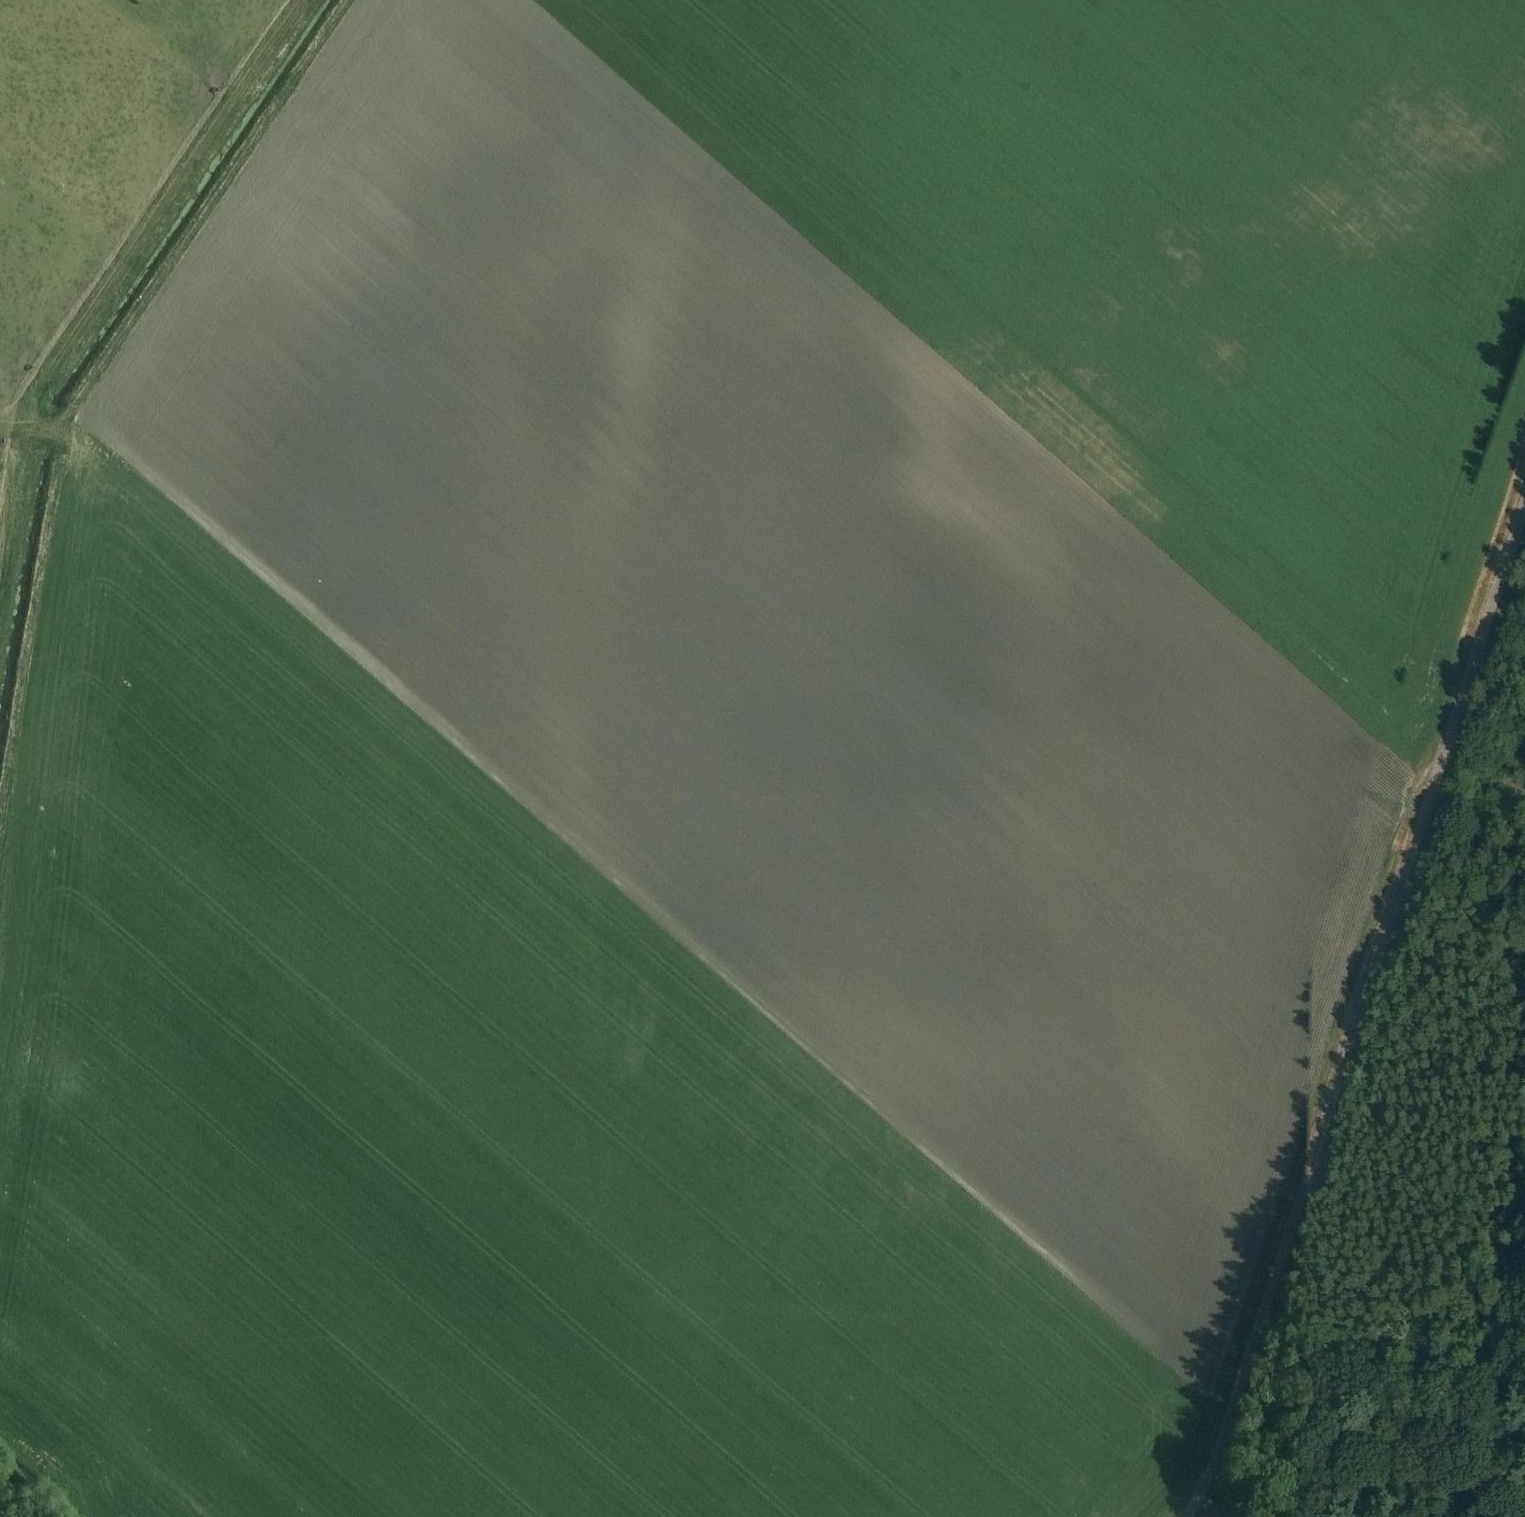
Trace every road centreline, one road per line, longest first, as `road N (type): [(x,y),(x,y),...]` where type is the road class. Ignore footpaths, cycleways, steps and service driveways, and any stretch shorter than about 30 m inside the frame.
road 1 (track): [(1210,1474),(1524,500)]
road 2 (track): [(1498,1516),(1524,1320)]

